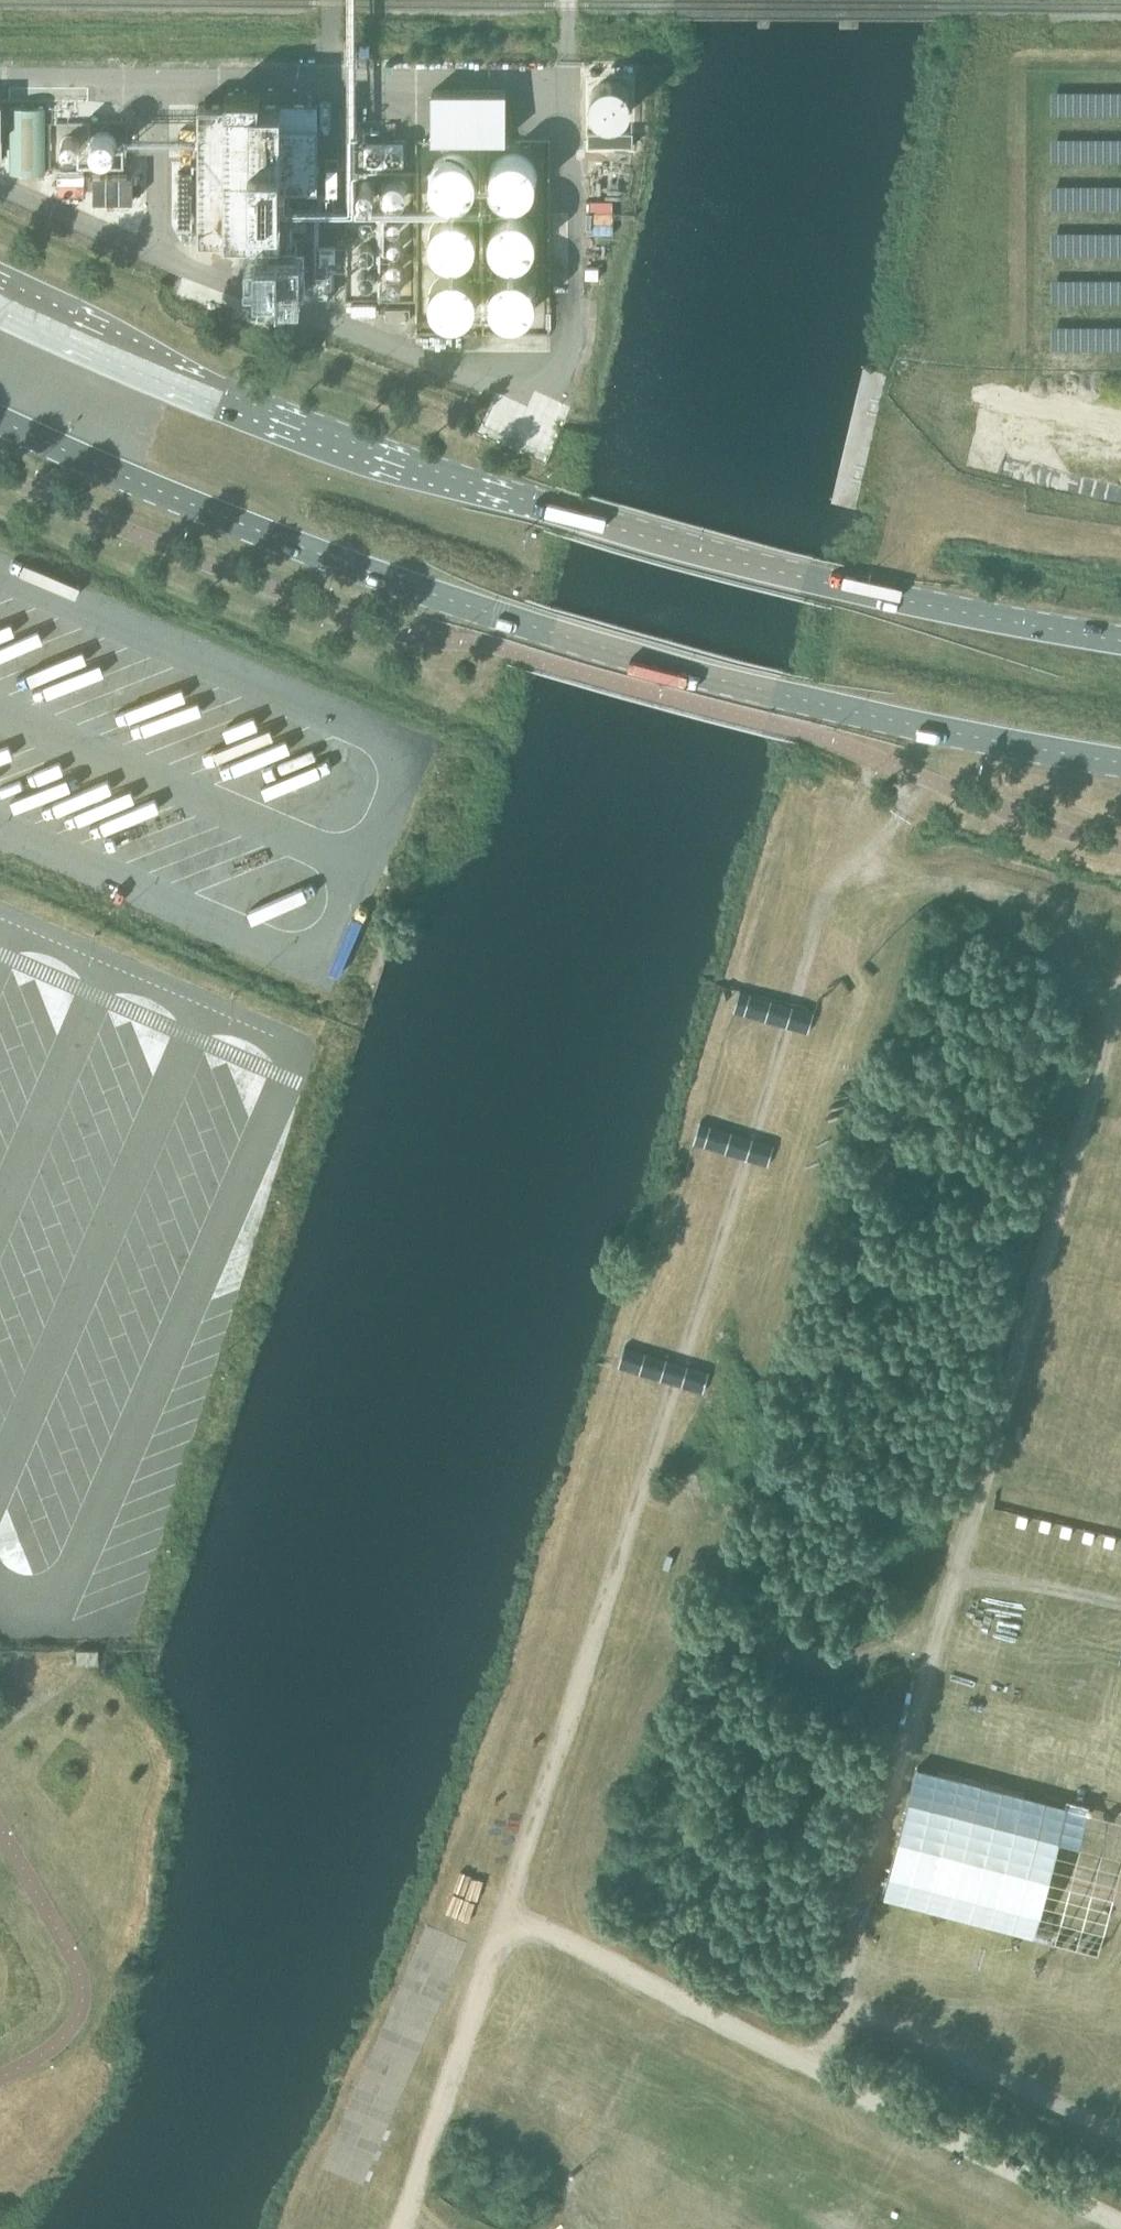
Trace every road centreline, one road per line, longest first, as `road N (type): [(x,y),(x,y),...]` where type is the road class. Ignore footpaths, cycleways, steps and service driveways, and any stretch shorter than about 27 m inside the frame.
road 1 (track): [(958,734),(935,780),(826,884),(686,1364),(499,1920),(411,2228)]
road 2 (primary): [(1120,640),(839,585),(549,507),(236,397),(0,295)]
road 3 (primary): [(0,419),(302,547),(518,621),(807,699),(1120,762)]
road 4 (track): [(1120,988),(813,2060)]
road 5 (track): [(499,1920),(539,1930),(813,2060),(1120,2219)]
road 6 (track): [(836,1999),(1120,2134)]
road 7 (track): [(1120,930),(866,848)]

